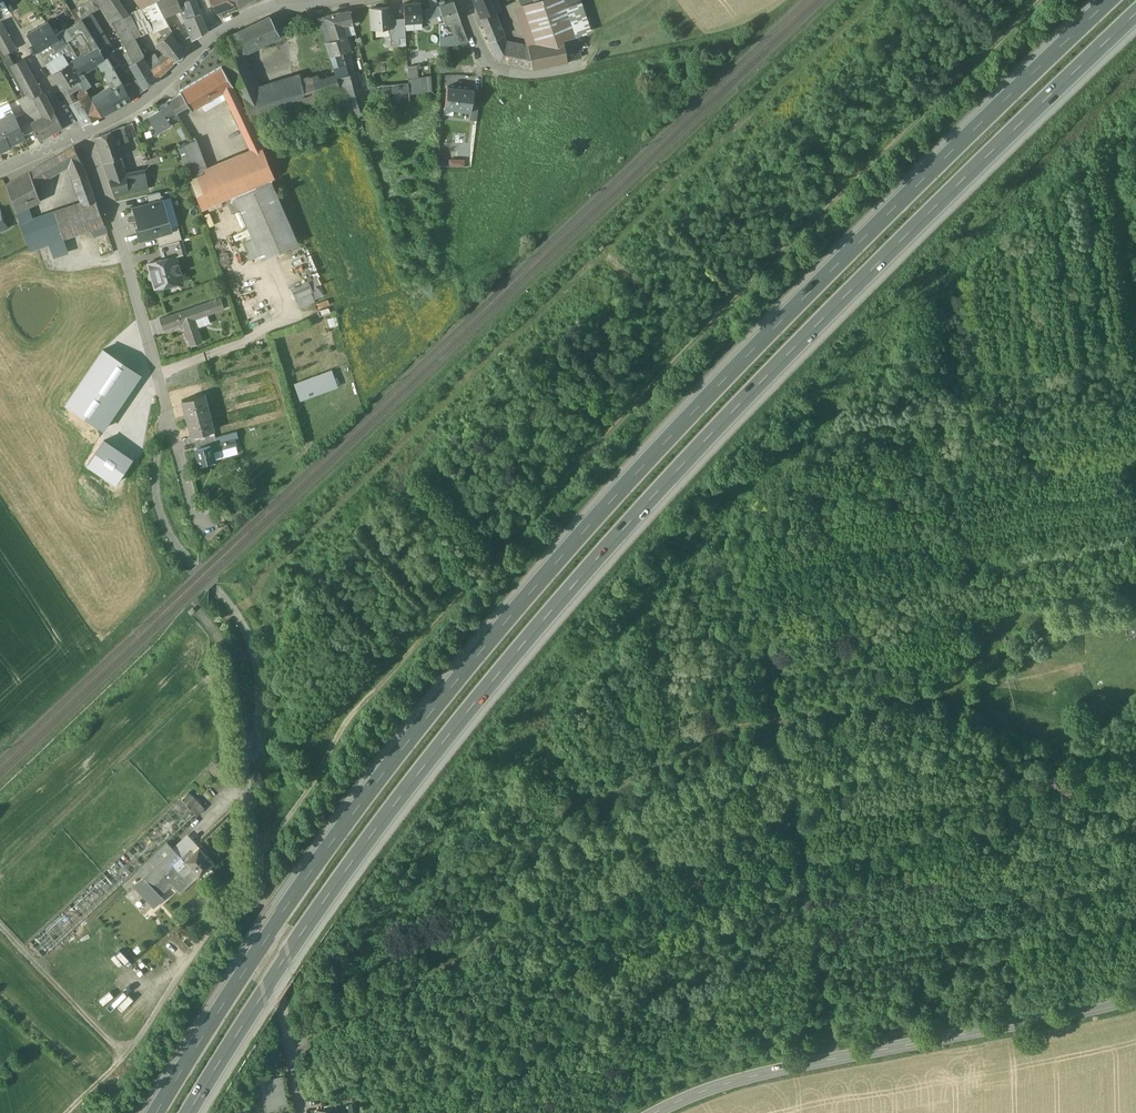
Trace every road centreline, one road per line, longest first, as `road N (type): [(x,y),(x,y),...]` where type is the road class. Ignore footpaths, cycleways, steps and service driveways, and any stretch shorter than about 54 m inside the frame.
road 1 (motorway): [(1107,0),(723,375),(567,544),(292,898),(153,1112)]
road 2 (motorway): [(182,1112),(319,903),(614,531),(1135,6)]
road 3 (track): [(258,860),(395,673),(535,509),(1037,0)]
road 4 (unclassified): [(657,1112),(727,1083),(1135,998)]
road 5 (residential): [(79,135),(111,210),(195,517),(208,528)]
road 6 (residential): [(241,749),(299,1112)]
road 7 (track): [(834,1059),(776,719)]
road 8 (track): [(201,946),(128,1054),(0,922)]
road 9 (track): [(229,662),(0,876)]
road 10 (residential): [(79,135),(146,99),(239,19),(326,3)]
road 11 (residential): [(460,0),(493,66),(538,74),(585,64)]
road 12 (residential): [(0,7),(79,135)]
road 13 (track): [(198,611),(231,665),(241,749)]

